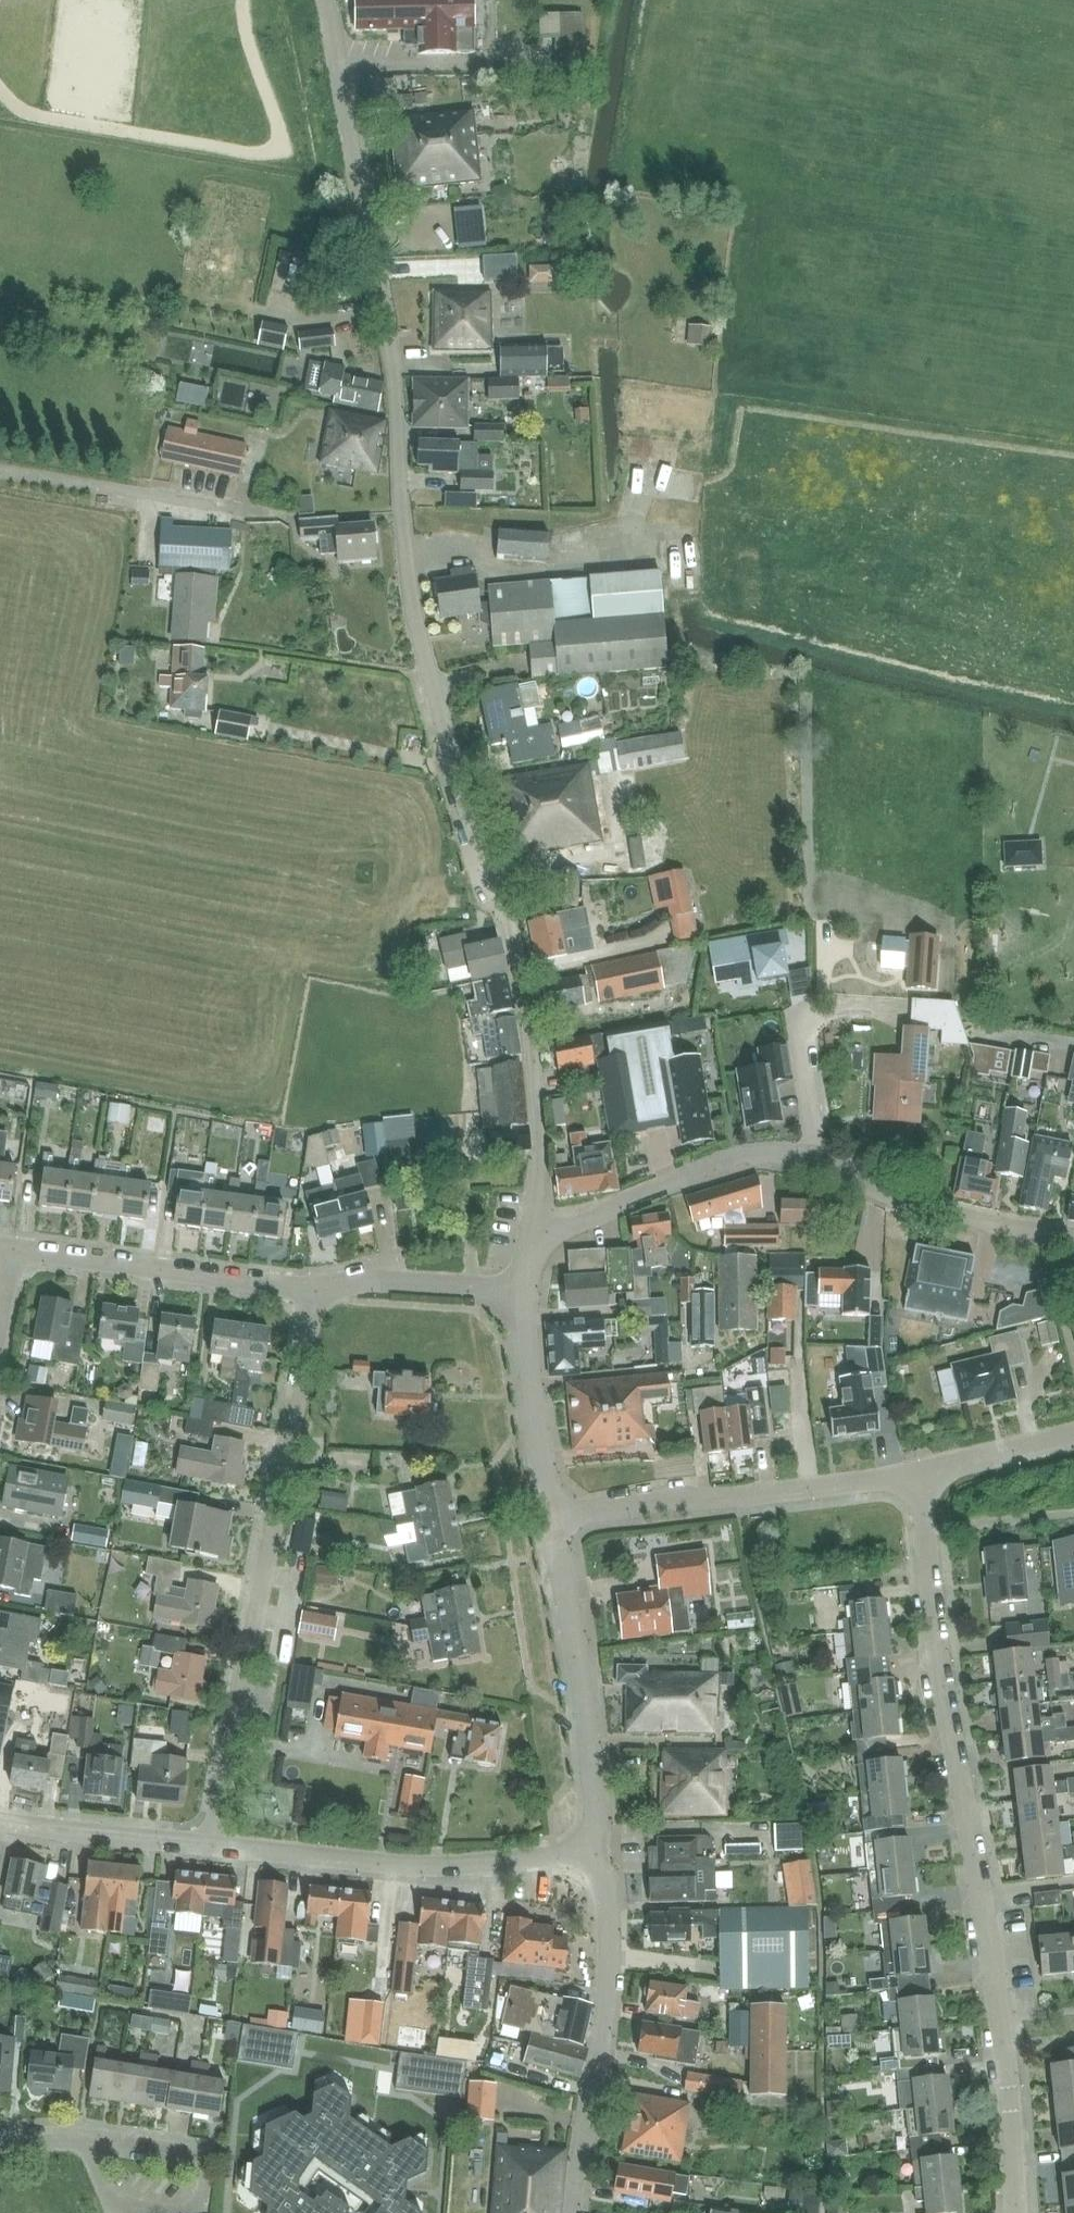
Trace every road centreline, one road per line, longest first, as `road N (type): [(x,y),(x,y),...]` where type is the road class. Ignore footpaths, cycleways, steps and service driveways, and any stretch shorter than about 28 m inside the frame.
road 1 (residential): [(530,1247),(539,1147),(520,982),(419,635),(401,497),(396,360),(326,0)]
road 2 (residential): [(1006,2049),(911,1479)]
road 3 (residential): [(530,1247),(738,1157),(776,1151),(817,1156),(973,1220),(1073,1238)]
road 4 (residential): [(217,1845),(312,1289)]
road 5 (residential): [(597,1848),(423,1867),(217,1845)]
road 6 (residential): [(572,2212),(605,2008),(608,1912),(597,1848)]
road 7 (residential): [(548,1522),(676,1499),(911,1479)]
road 8 (residential): [(597,1848),(548,1522)]
road 9 (residential): [(312,1289),(12,1253)]
road 10 (residential): [(548,1522),(524,1345),(525,1290)]
road 11 (residential): [(217,1845),(0,1822)]
road 12 (residential): [(525,1290),(376,1279),(312,1289)]
road 13 (residential): [(212,2155),(0,2133)]
road 14 (residential): [(911,1479),(1073,1436)]
road 15 (residential): [(1014,2212),(1006,2049)]

